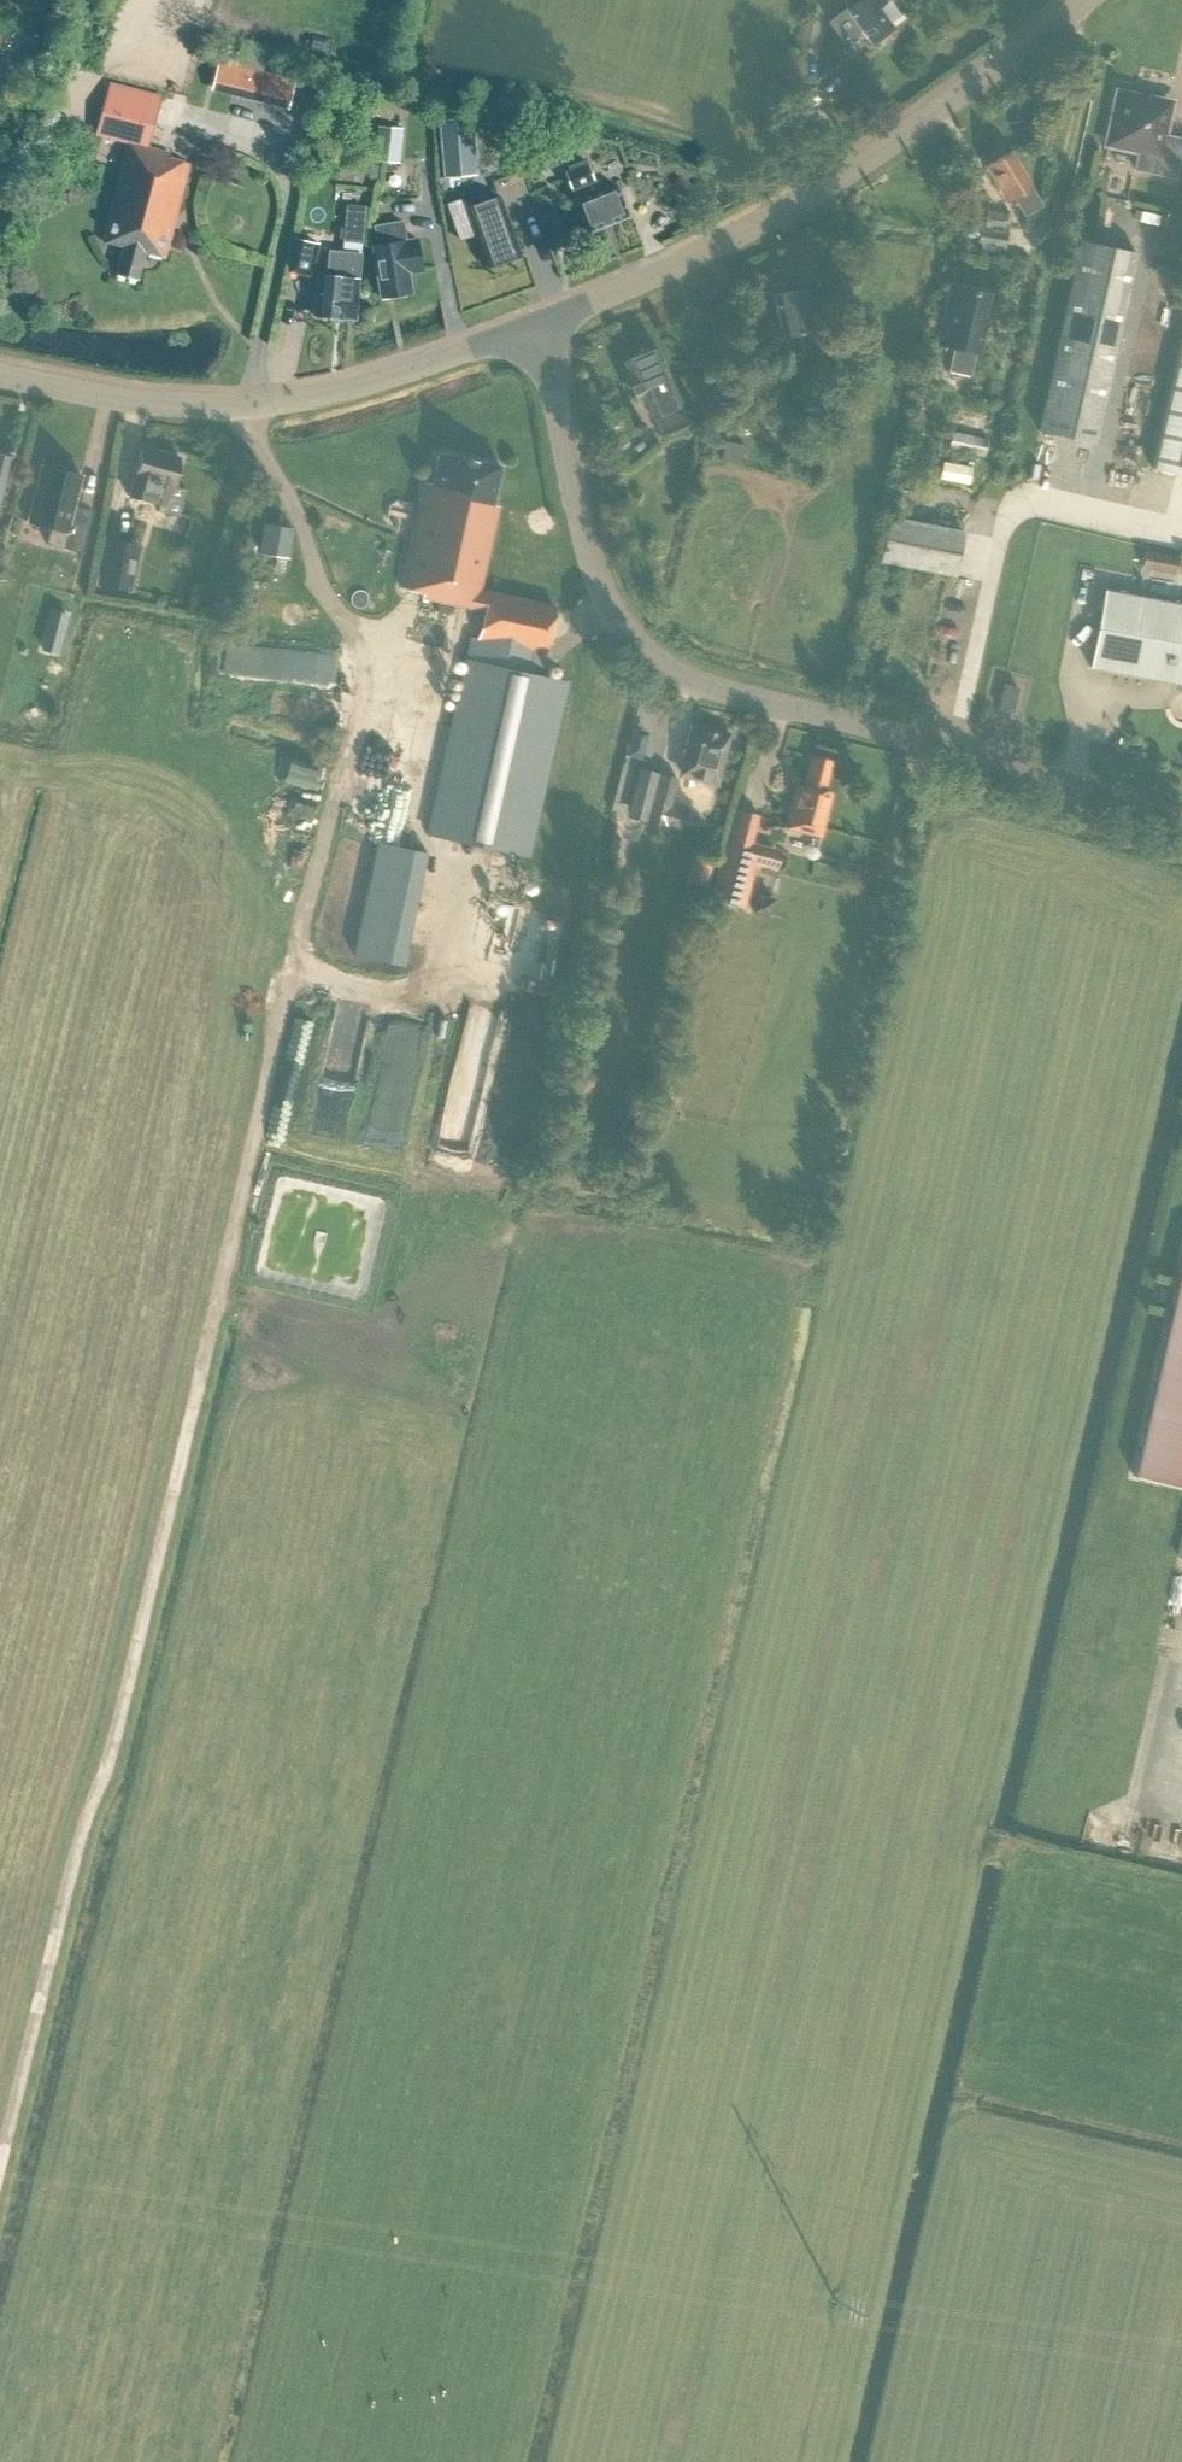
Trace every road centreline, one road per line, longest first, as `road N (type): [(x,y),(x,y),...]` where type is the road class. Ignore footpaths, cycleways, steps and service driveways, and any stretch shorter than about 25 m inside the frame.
road 1 (tertiary): [(1181,817),(709,685),(668,666),(634,639),(597,582),(539,325)]
road 2 (tertiary): [(539,325),(802,200),(1083,0)]
road 3 (tertiary): [(539,325),(352,386),(250,406),(139,402),(0,374)]

